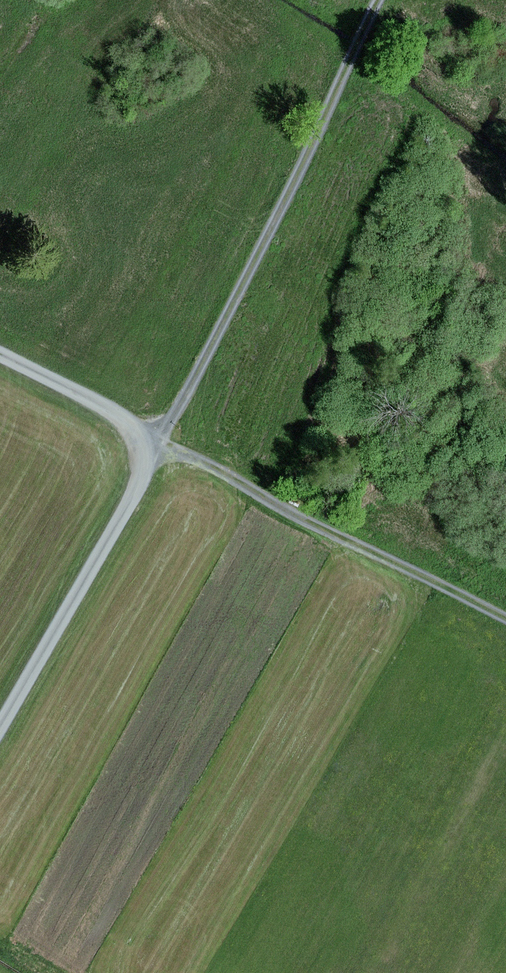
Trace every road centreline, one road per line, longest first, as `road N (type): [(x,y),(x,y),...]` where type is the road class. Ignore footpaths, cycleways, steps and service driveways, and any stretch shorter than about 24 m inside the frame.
road 1 (track): [(384,0),(145,472),(0,728)]
road 2 (track): [(0,353),(122,415),(172,452),(200,457),(505,613)]

